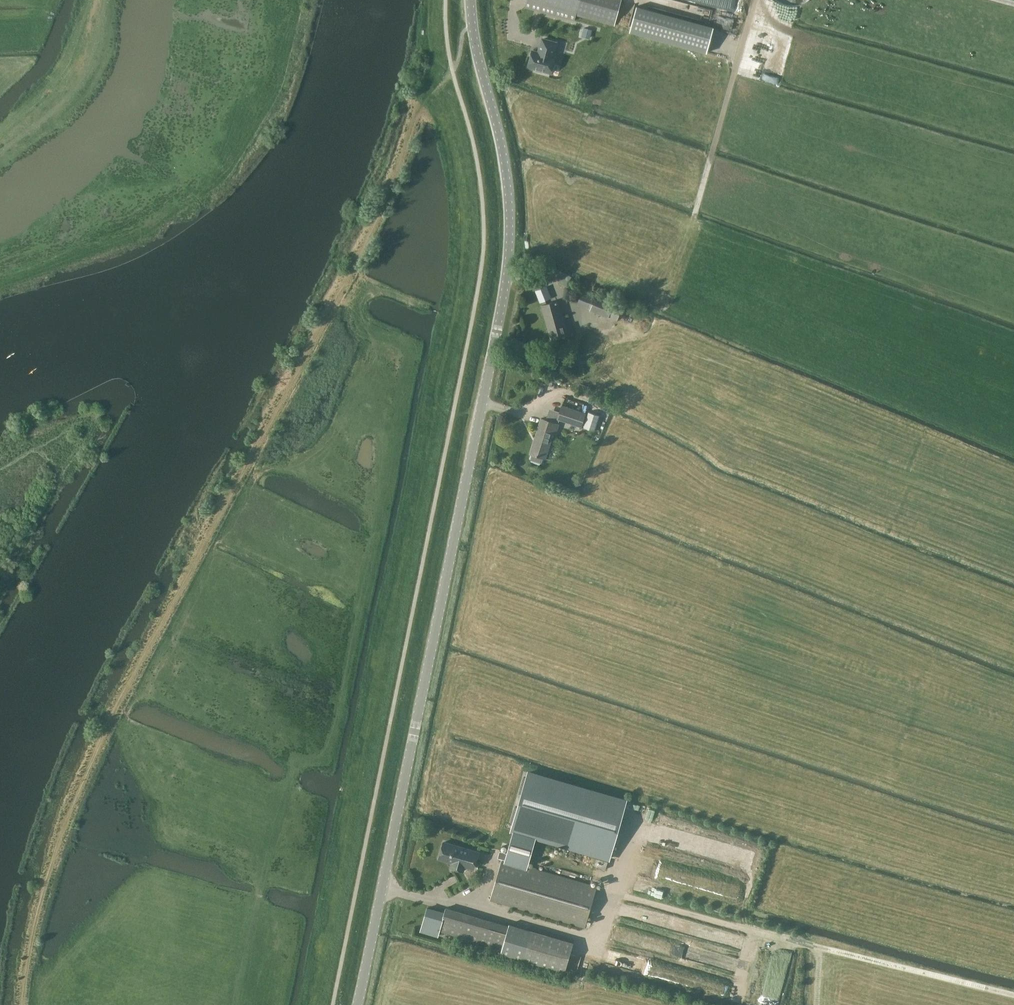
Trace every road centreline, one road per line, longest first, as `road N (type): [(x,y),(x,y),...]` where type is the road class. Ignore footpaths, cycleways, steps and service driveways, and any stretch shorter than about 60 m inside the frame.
road 1 (tertiary): [(359,1004),(511,257),(507,165),(472,0)]
road 2 (track): [(617,897),(818,946)]
road 3 (track): [(818,946),(1013,994)]

